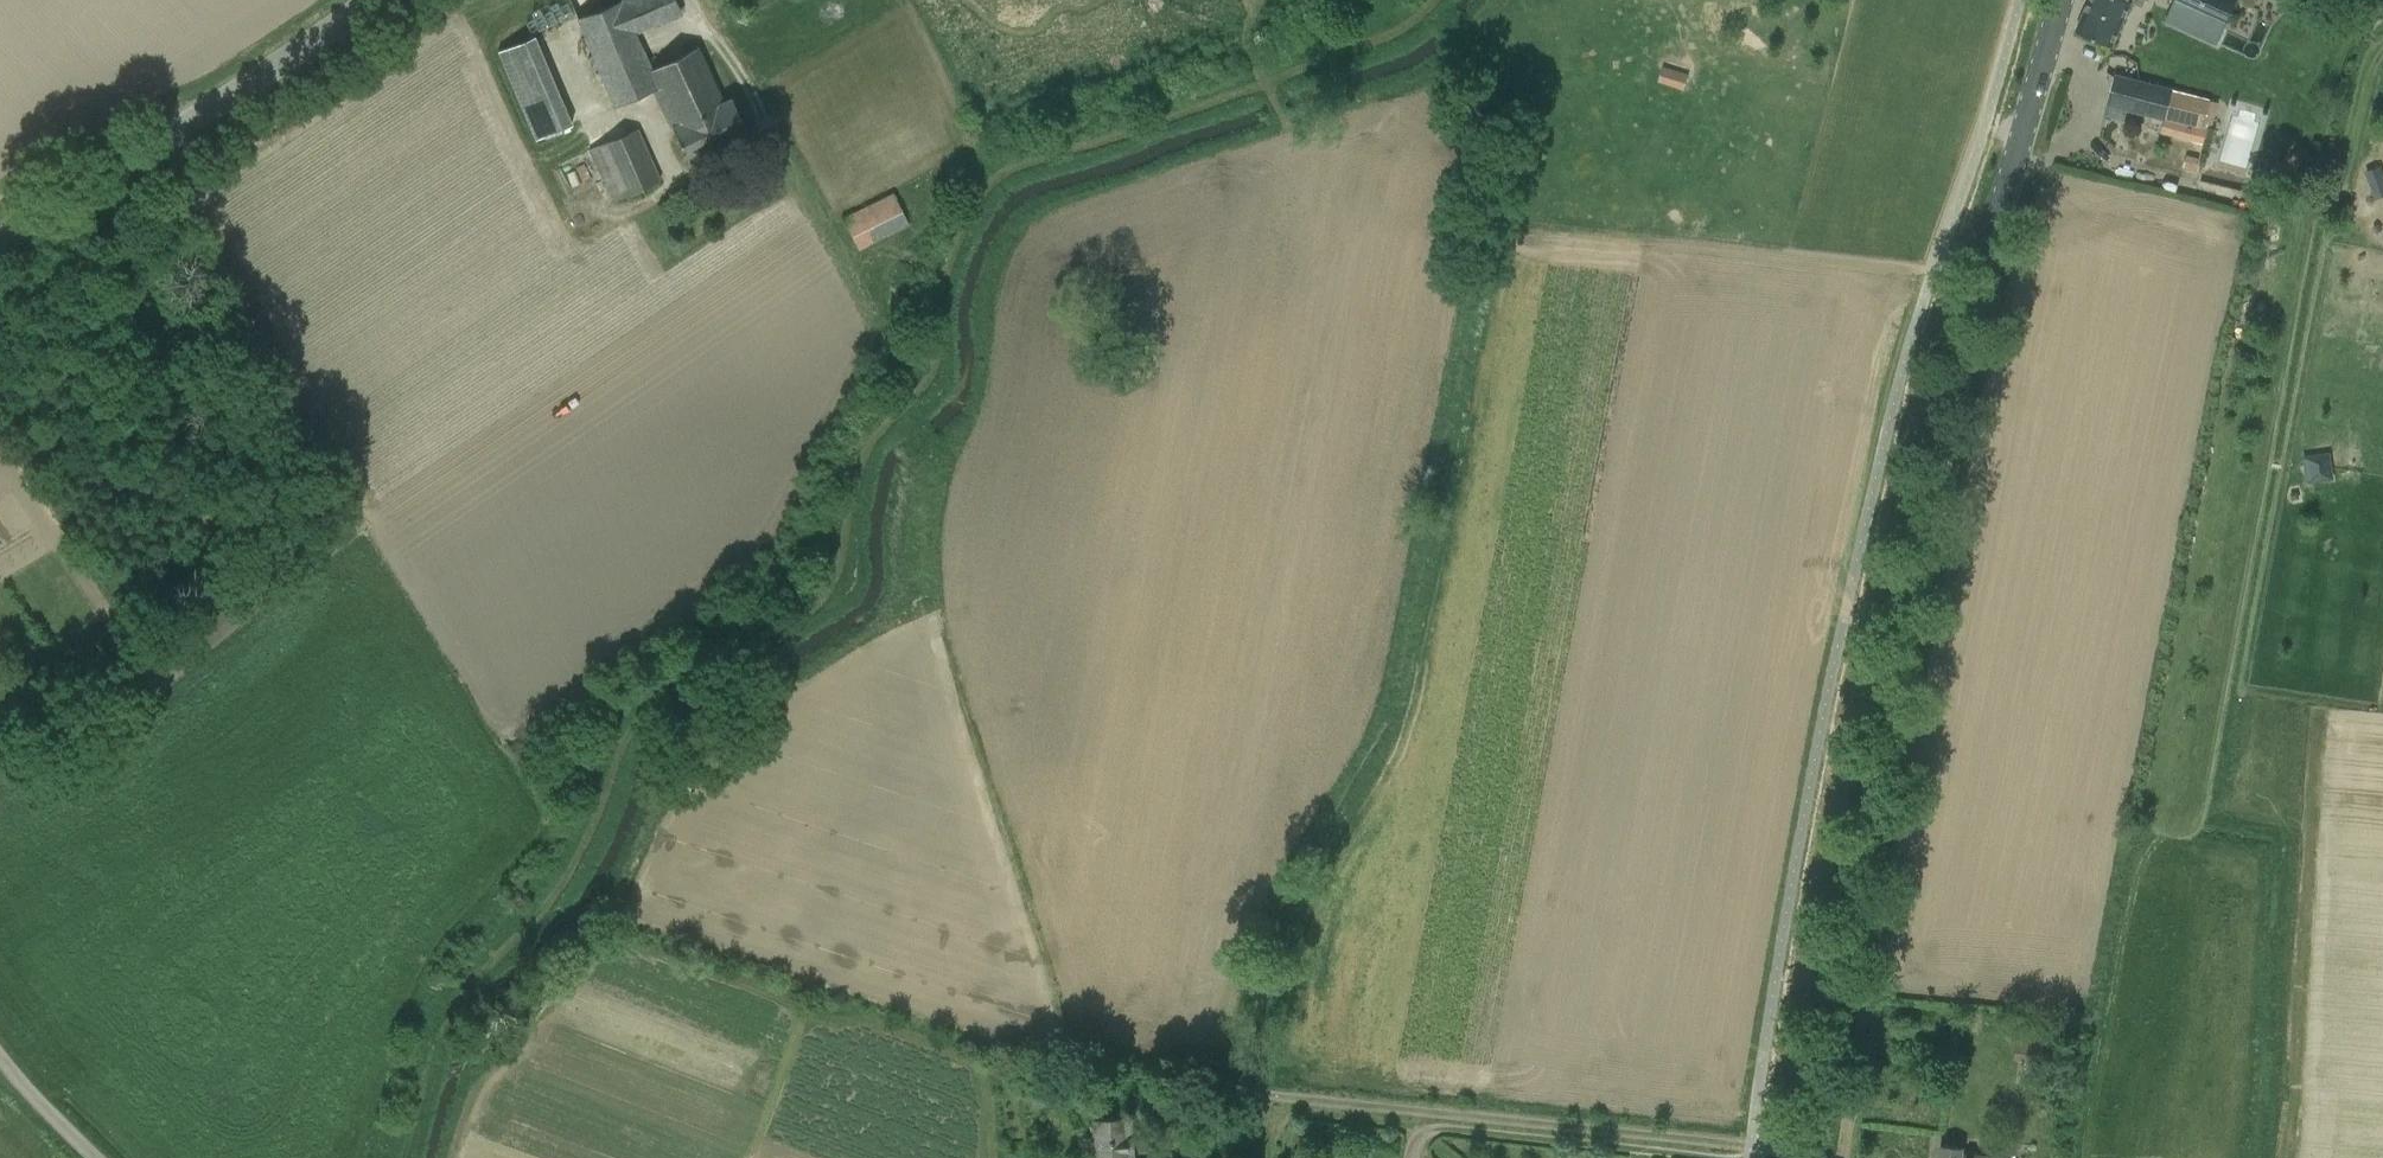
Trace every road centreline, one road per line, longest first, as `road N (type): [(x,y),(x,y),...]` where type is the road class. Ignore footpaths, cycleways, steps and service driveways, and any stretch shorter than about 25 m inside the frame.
road 1 (tertiary): [(1811,1157),(1944,438),(2060,0)]
road 2 (track): [(915,603),(928,472),(903,383),(828,225),(697,0)]
road 3 (track): [(1268,1091),(1812,1153)]
road 4 (unclassified): [(0,239),(233,97),(362,0)]
road 5 (track): [(93,1157),(0,1058)]

